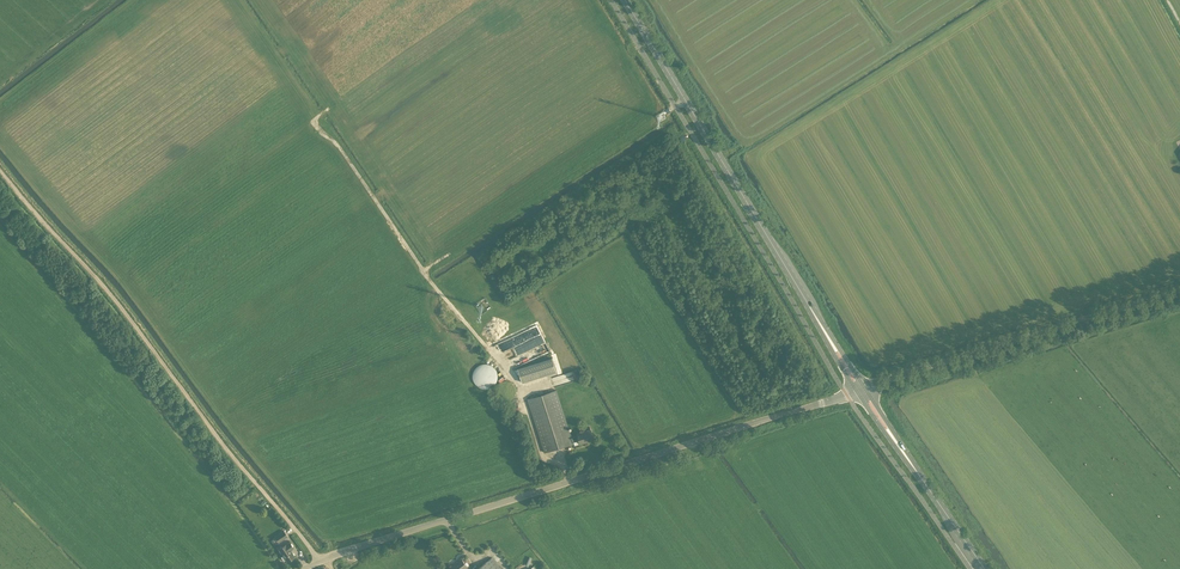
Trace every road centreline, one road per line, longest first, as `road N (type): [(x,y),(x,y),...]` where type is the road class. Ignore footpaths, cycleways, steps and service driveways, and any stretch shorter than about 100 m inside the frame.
road 1 (tertiary): [(321,561),(822,403)]
road 2 (unclassified): [(321,561),(111,293),(0,171)]
road 3 (secondary): [(858,385),(624,0)]
road 4 (unclassified): [(891,379),(1179,287)]
road 5 (secondary): [(983,568),(863,393)]

